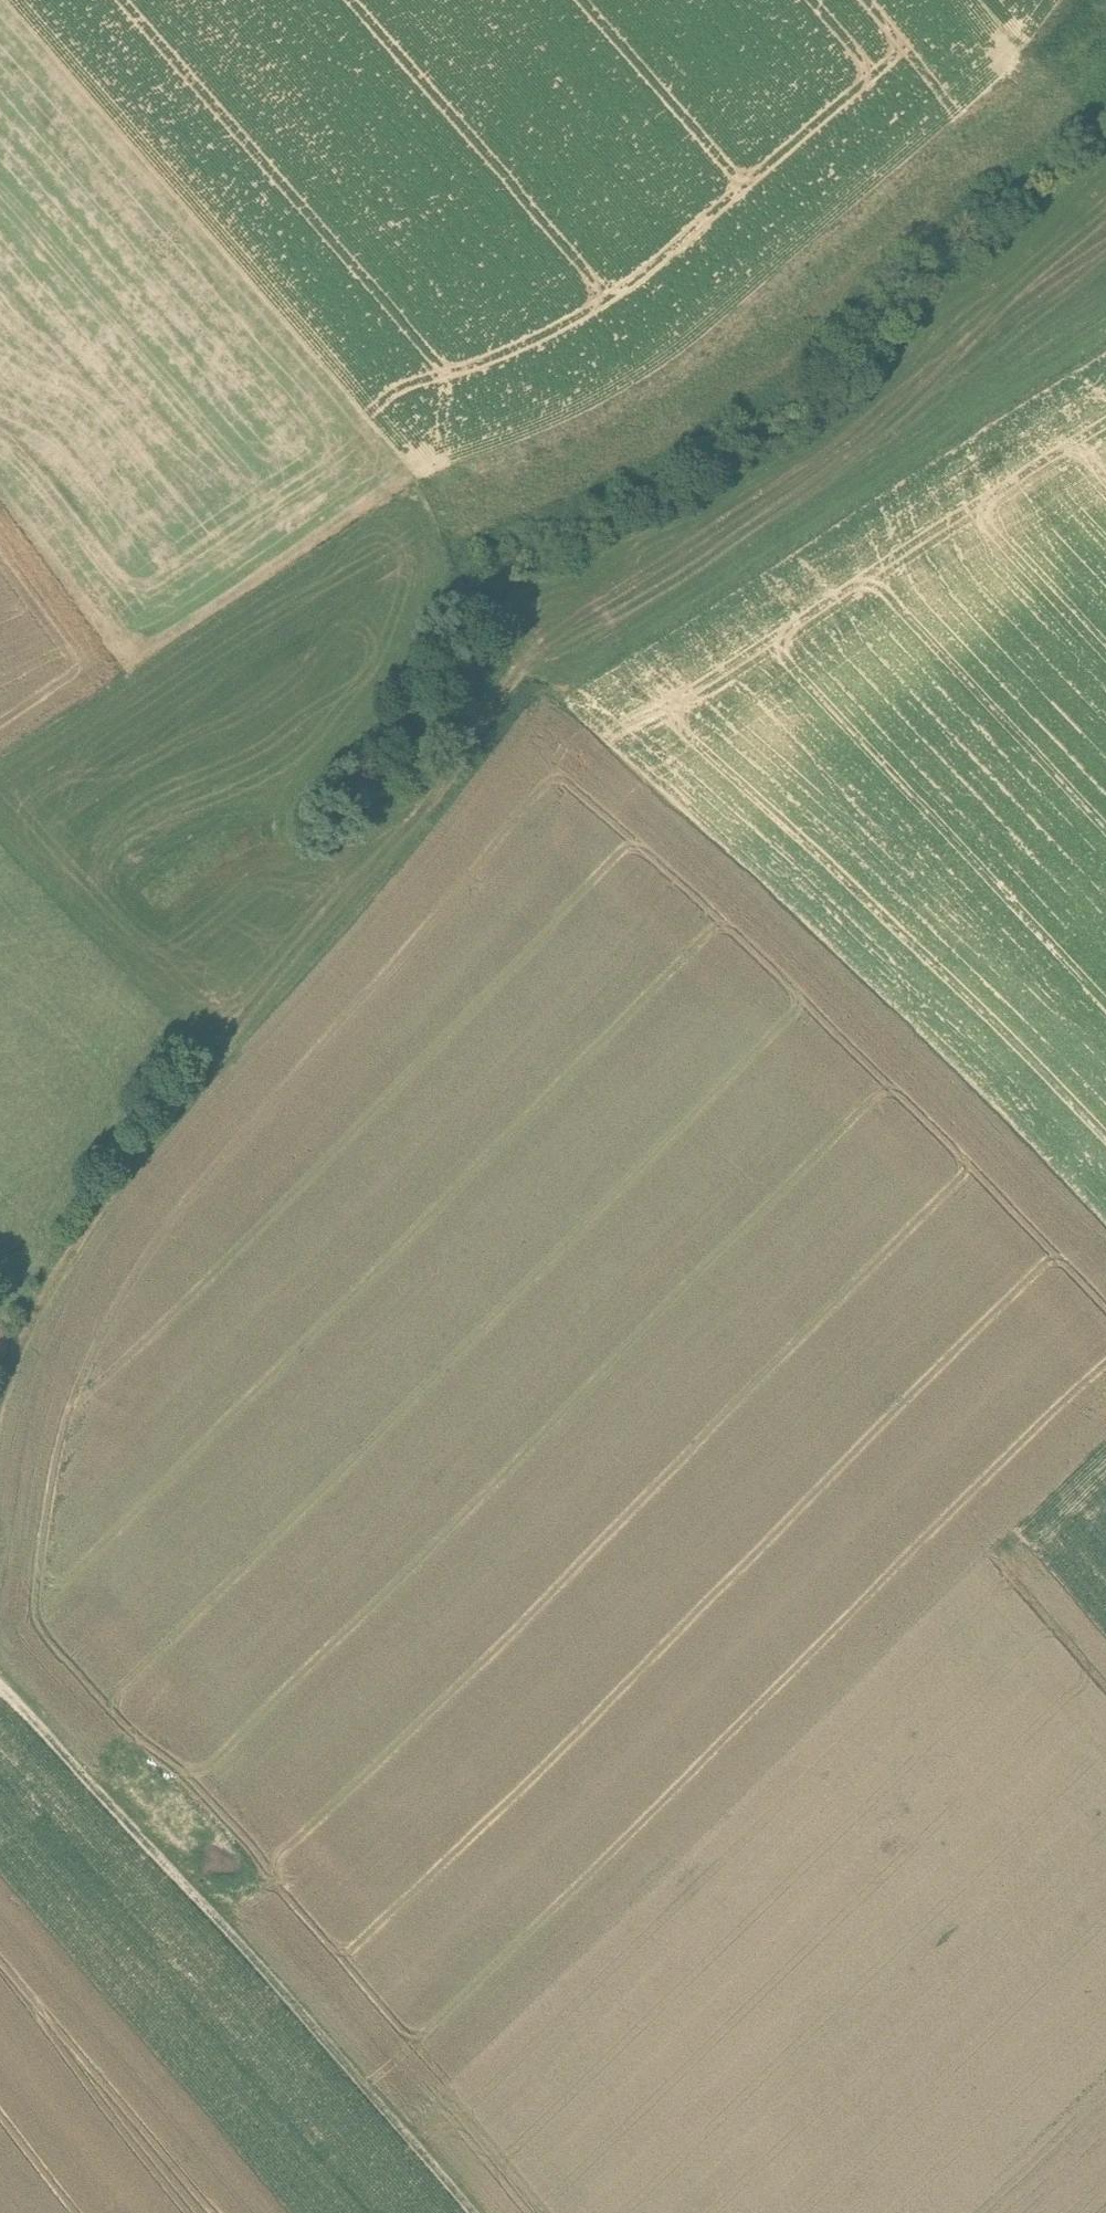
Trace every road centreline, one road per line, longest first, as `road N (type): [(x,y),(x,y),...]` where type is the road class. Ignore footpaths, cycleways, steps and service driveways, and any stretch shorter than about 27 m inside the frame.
road 1 (track): [(0,1690),(479,2212)]

